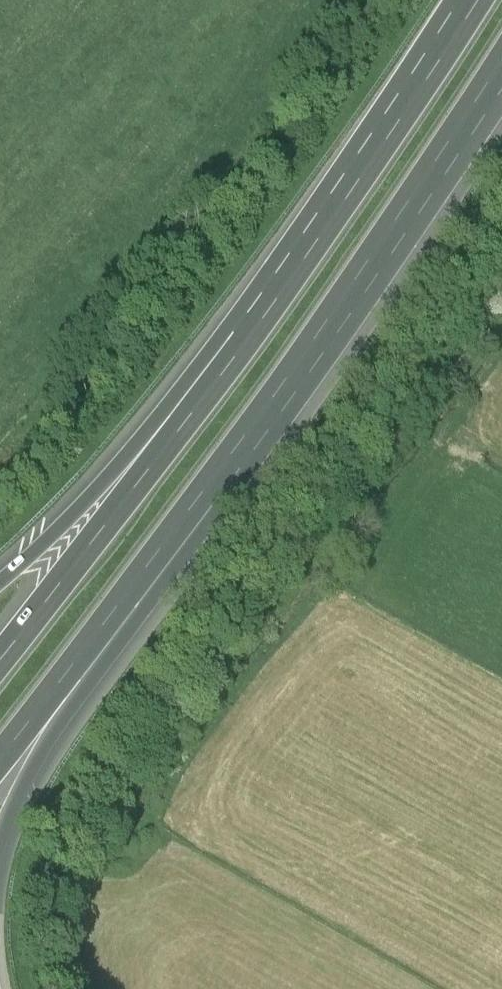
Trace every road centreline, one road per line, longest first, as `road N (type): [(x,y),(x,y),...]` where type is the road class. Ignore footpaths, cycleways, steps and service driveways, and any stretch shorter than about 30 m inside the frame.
road 1 (motorway): [(339,214),(131,499),(0,660)]
road 2 (motorway): [(339,214),(209,349),(77,517),(0,590)]
road 3 (motorway): [(239,454),(501,54)]
road 4 (motorway): [(0,839),(48,747),(239,454)]
road 5 (motorway): [(0,758),(239,454)]
road 6 (motorway): [(482,0),(339,214)]

